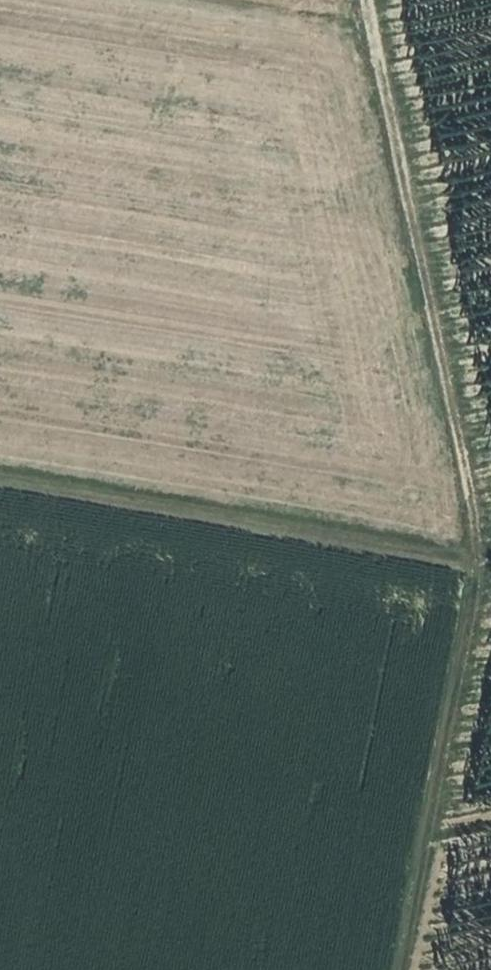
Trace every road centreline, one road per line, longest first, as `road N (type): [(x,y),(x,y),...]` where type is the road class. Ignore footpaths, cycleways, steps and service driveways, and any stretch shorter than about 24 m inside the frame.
road 1 (track): [(377,0),(490,530)]
road 2 (track): [(0,464),(490,544)]
road 3 (track): [(490,560),(405,969)]

